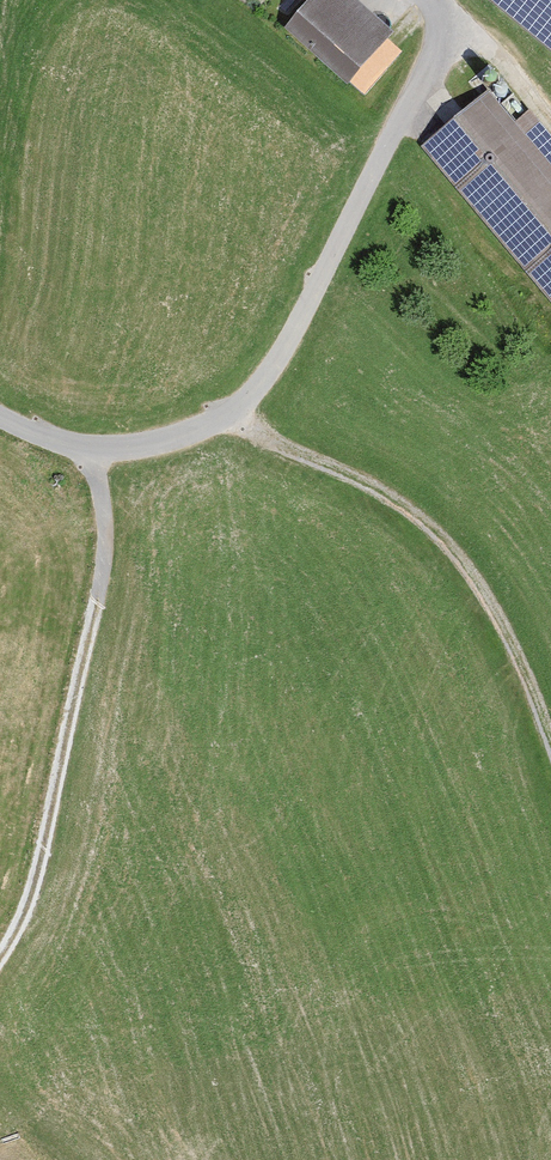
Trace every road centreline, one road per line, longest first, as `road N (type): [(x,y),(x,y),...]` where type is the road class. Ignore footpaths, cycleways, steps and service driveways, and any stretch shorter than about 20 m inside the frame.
road 1 (track): [(92,444),(105,566),(33,883),(0,959)]
road 2 (track): [(318,445),(357,465),(435,534),(493,613),(527,681),(550,758)]
road 3 (track): [(439,24),(486,43),(550,119)]

